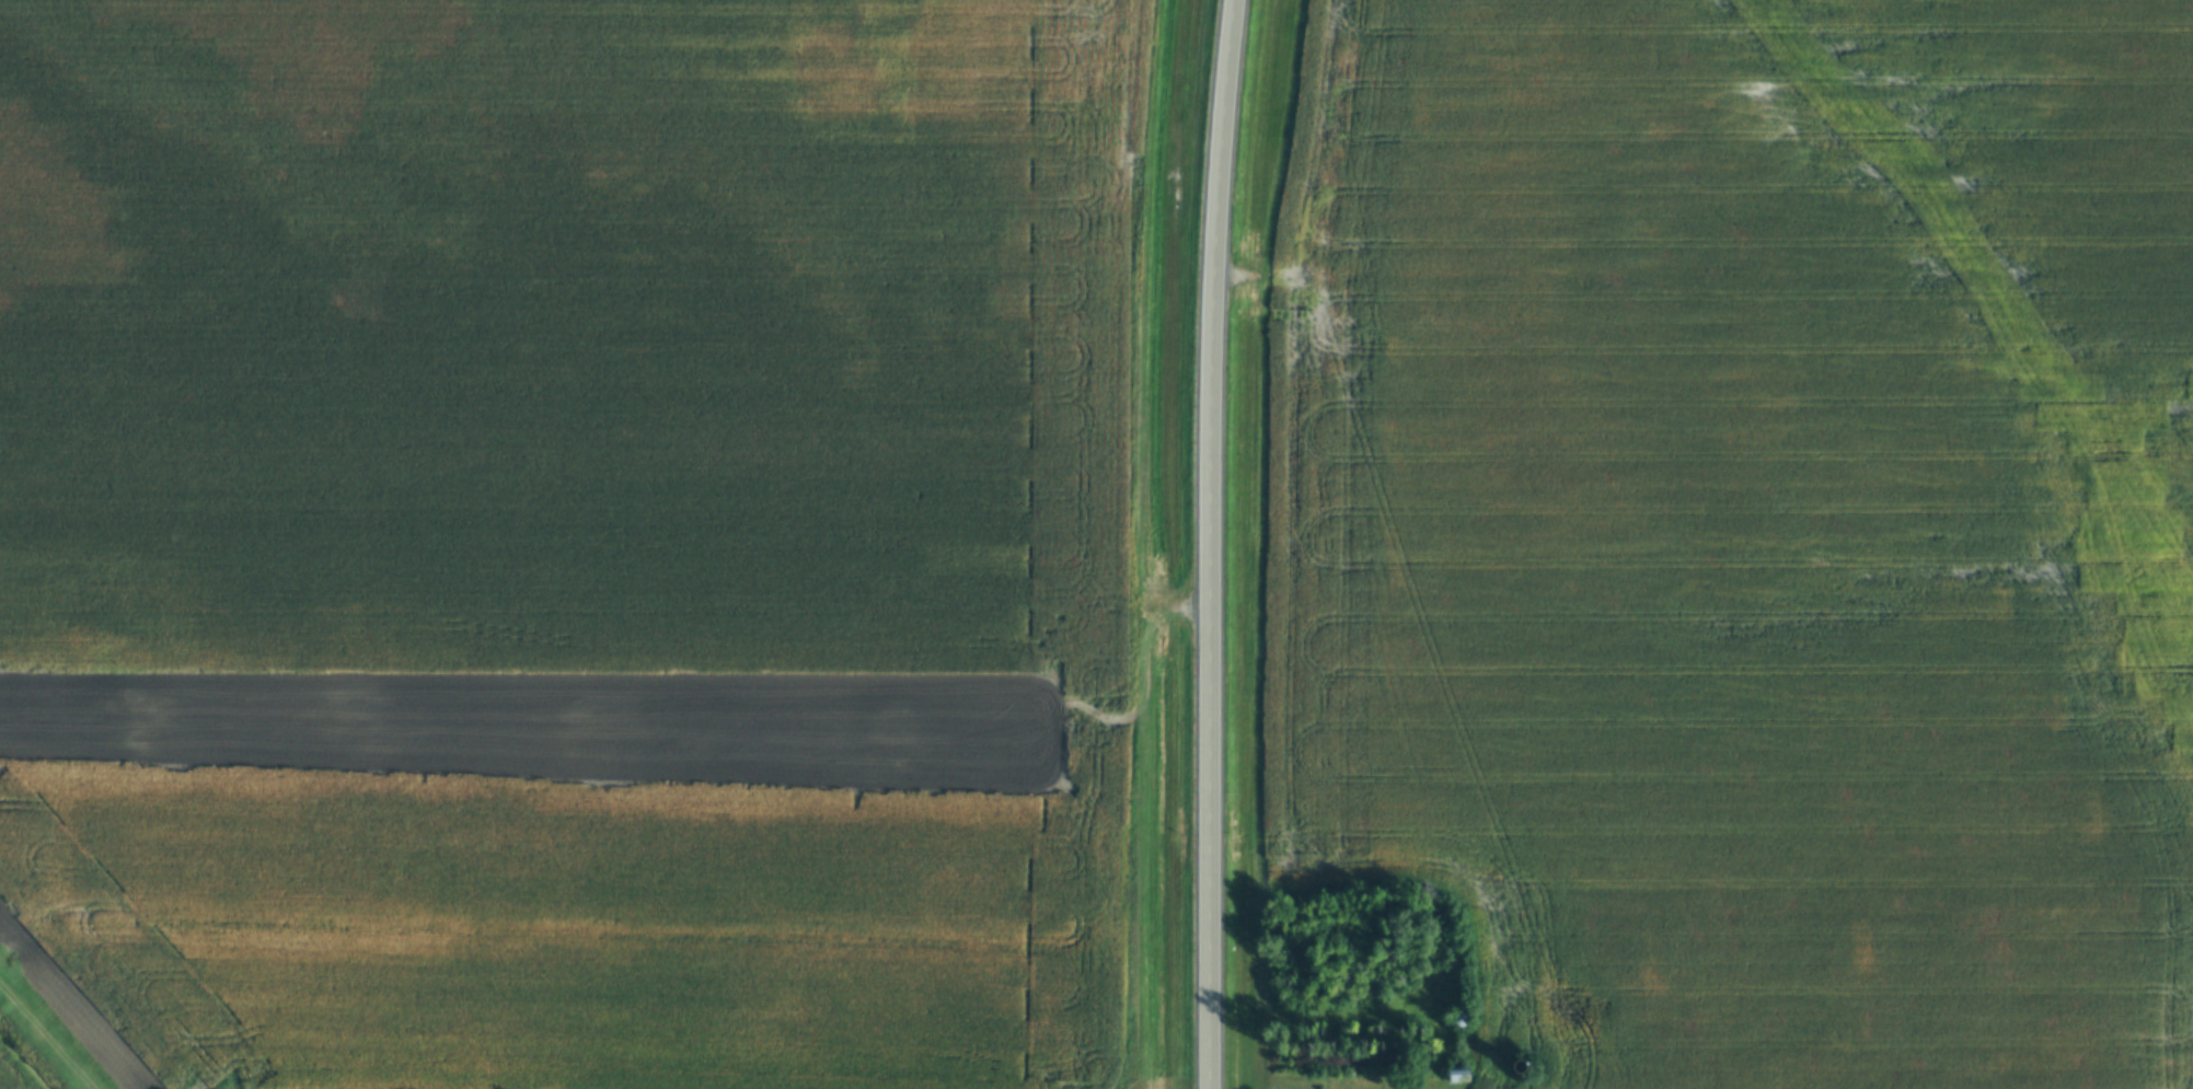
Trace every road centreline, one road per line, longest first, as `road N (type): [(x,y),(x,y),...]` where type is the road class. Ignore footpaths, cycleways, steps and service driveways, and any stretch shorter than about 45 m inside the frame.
road 1 (secondary): [(1215,1088),(1216,316),(1241,0)]

